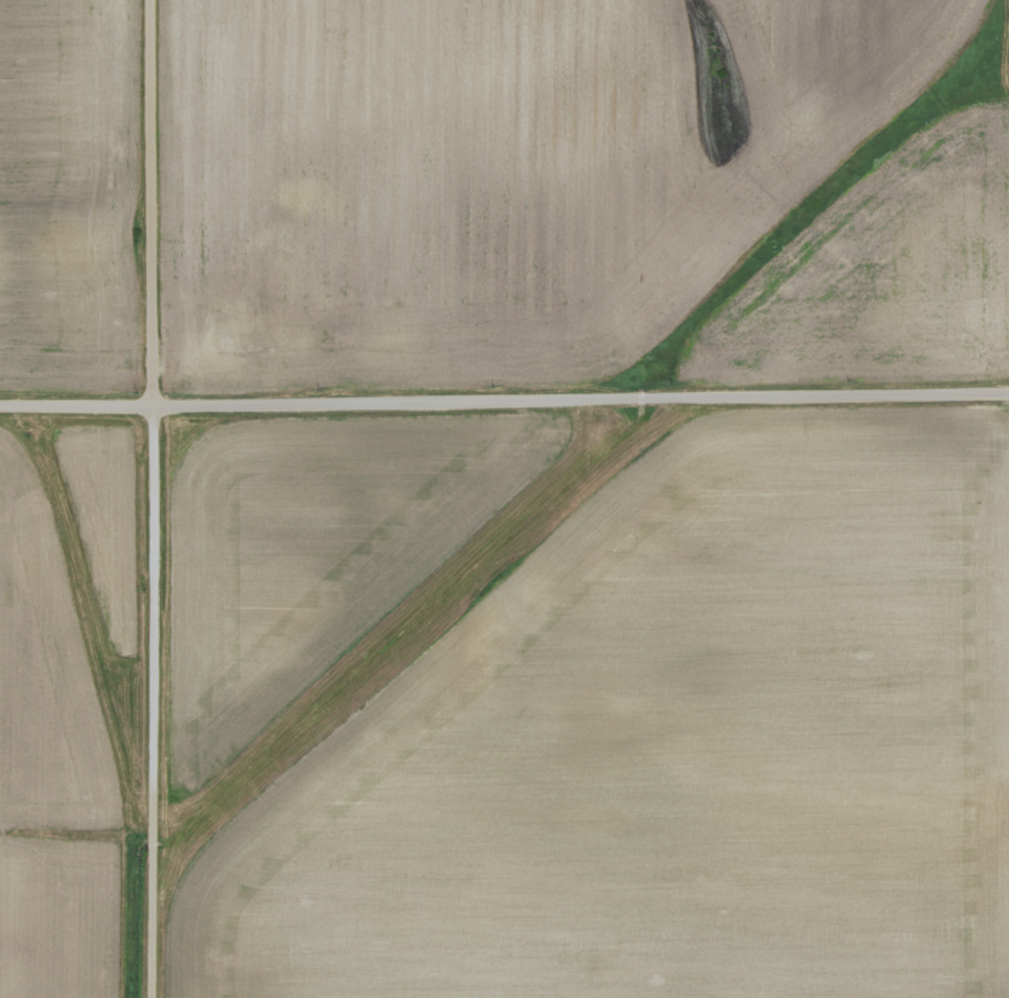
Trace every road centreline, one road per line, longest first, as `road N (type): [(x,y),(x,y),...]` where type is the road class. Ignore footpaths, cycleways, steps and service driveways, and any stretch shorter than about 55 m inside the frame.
road 1 (residential): [(1008,392),(0,404)]
road 2 (residential): [(155,997),(151,0)]

